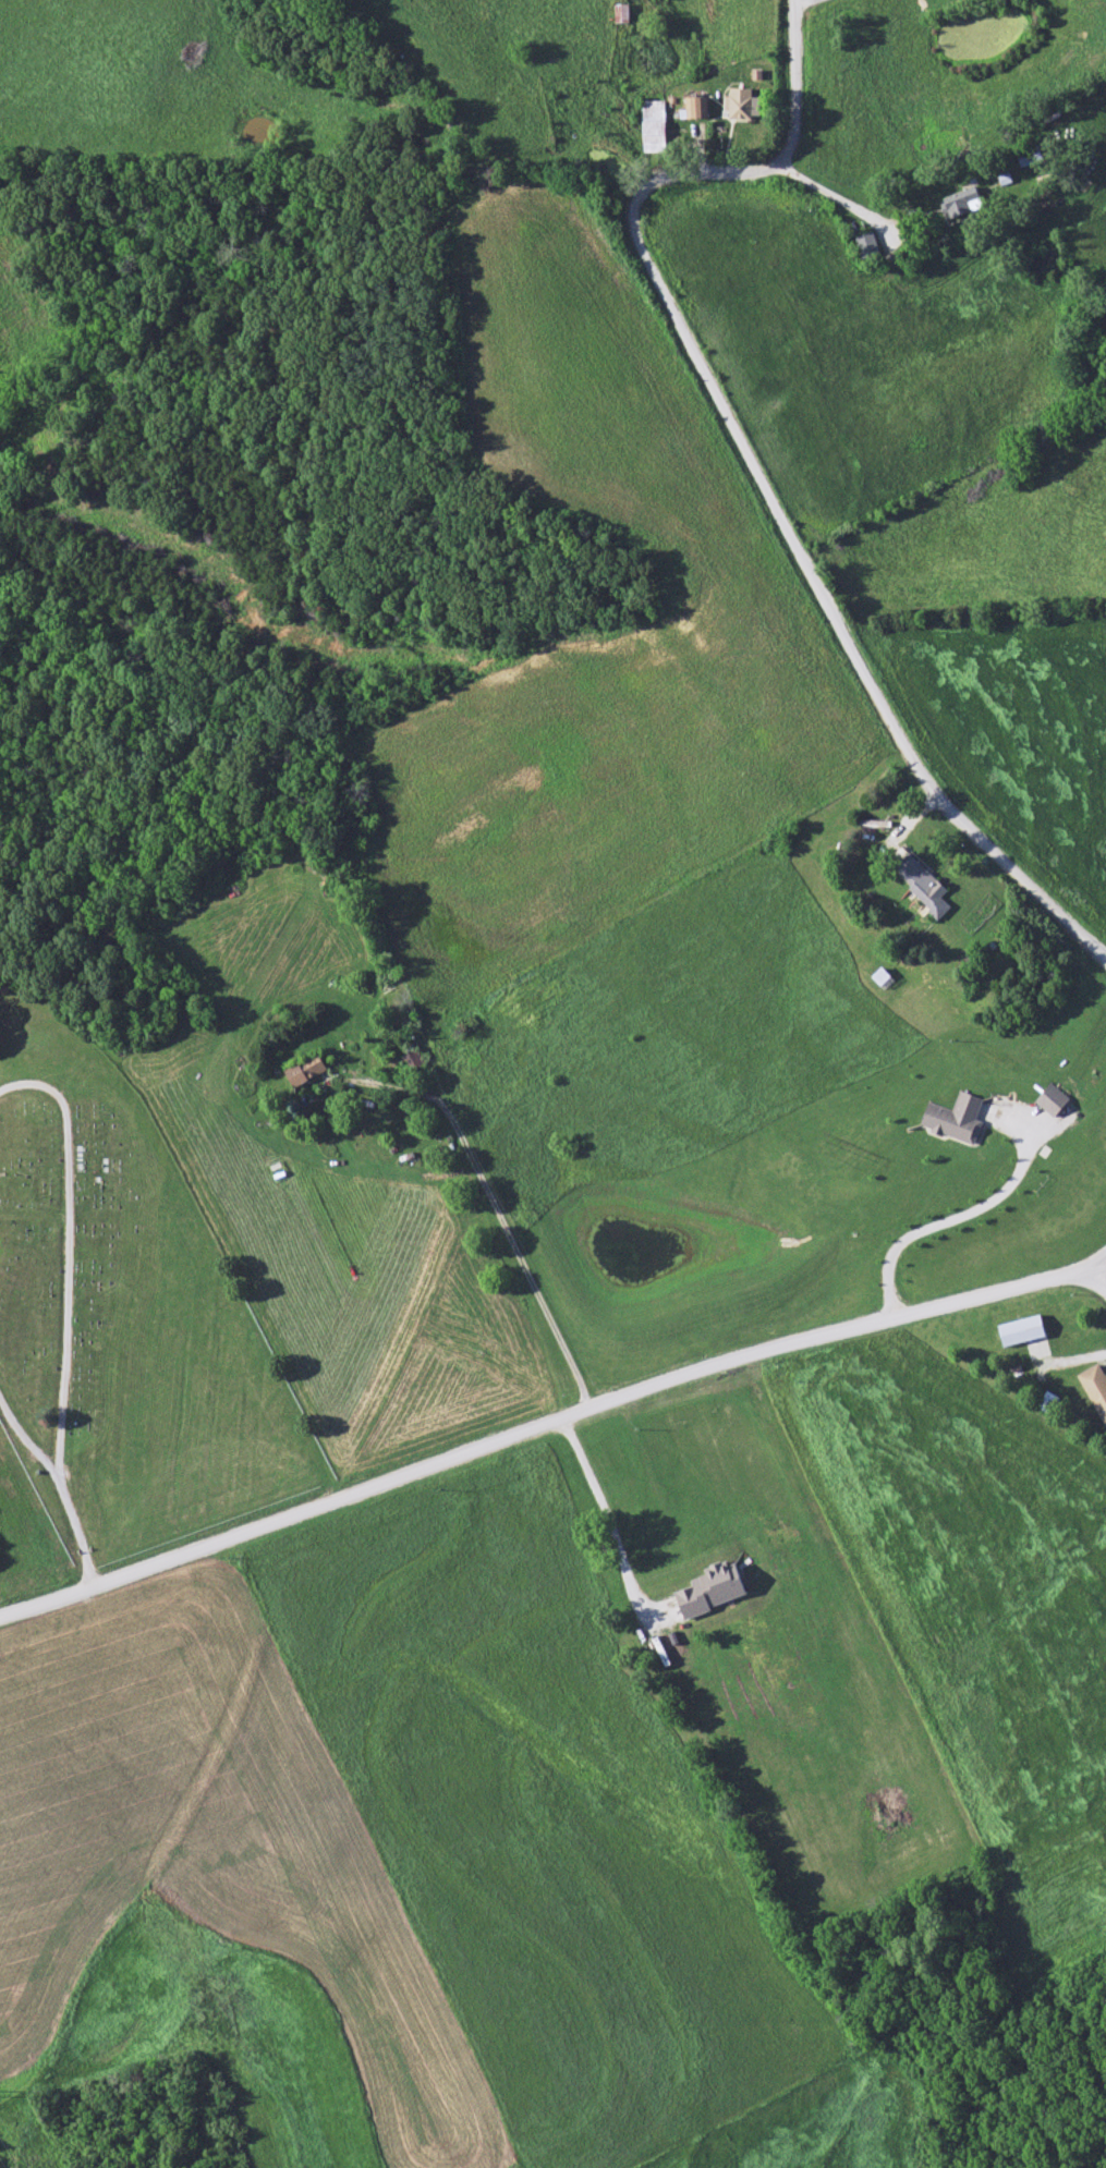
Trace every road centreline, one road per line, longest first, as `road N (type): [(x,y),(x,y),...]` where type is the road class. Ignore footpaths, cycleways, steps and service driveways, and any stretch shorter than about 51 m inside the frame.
road 1 (residential): [(1105,949),(988,815),(708,378),(629,204),(672,166),(785,165),(795,0)]
road 2 (residential): [(0,1618),(600,1400),(1105,1266)]

